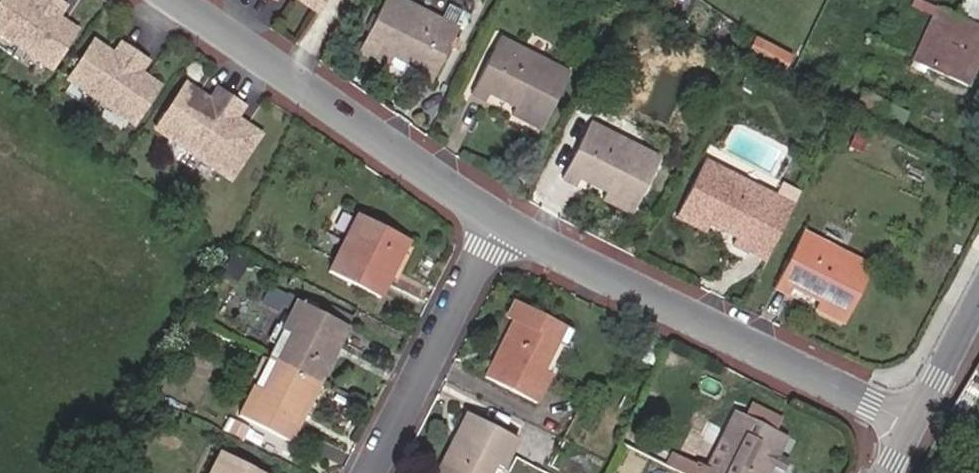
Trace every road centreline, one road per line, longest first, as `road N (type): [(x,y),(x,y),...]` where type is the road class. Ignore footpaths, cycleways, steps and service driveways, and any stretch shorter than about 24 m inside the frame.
road 1 (residential): [(505,223),(914,423)]
road 2 (residential): [(186,0),(306,77),(374,139),(505,223)]
road 3 (residential): [(376,472),(505,223)]
road 4 (unclassified): [(914,423),(978,299)]

